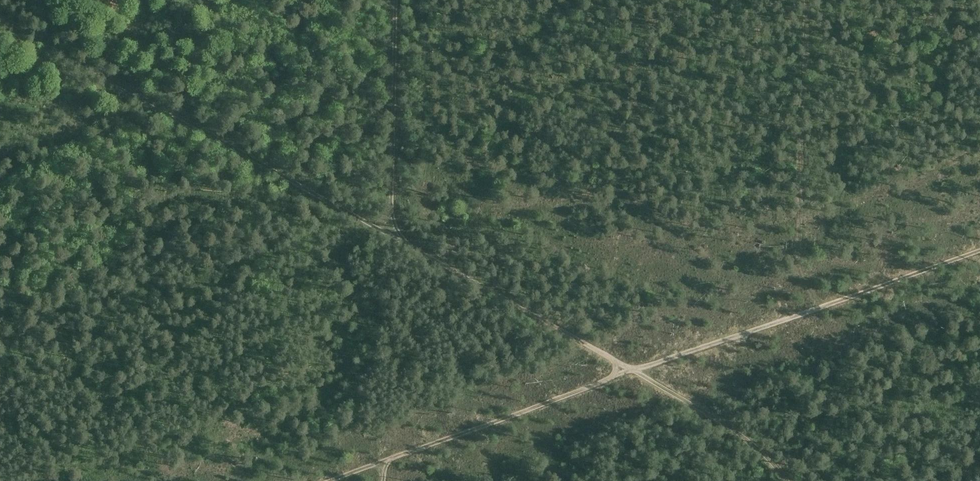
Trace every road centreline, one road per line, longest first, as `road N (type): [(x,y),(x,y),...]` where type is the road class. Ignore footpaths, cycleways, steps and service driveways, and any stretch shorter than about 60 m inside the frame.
road 1 (track): [(782,480),(744,442),(633,369),(0,16)]
road 2 (track): [(979,247),(325,480)]
road 3 (track): [(396,0),(391,236)]

